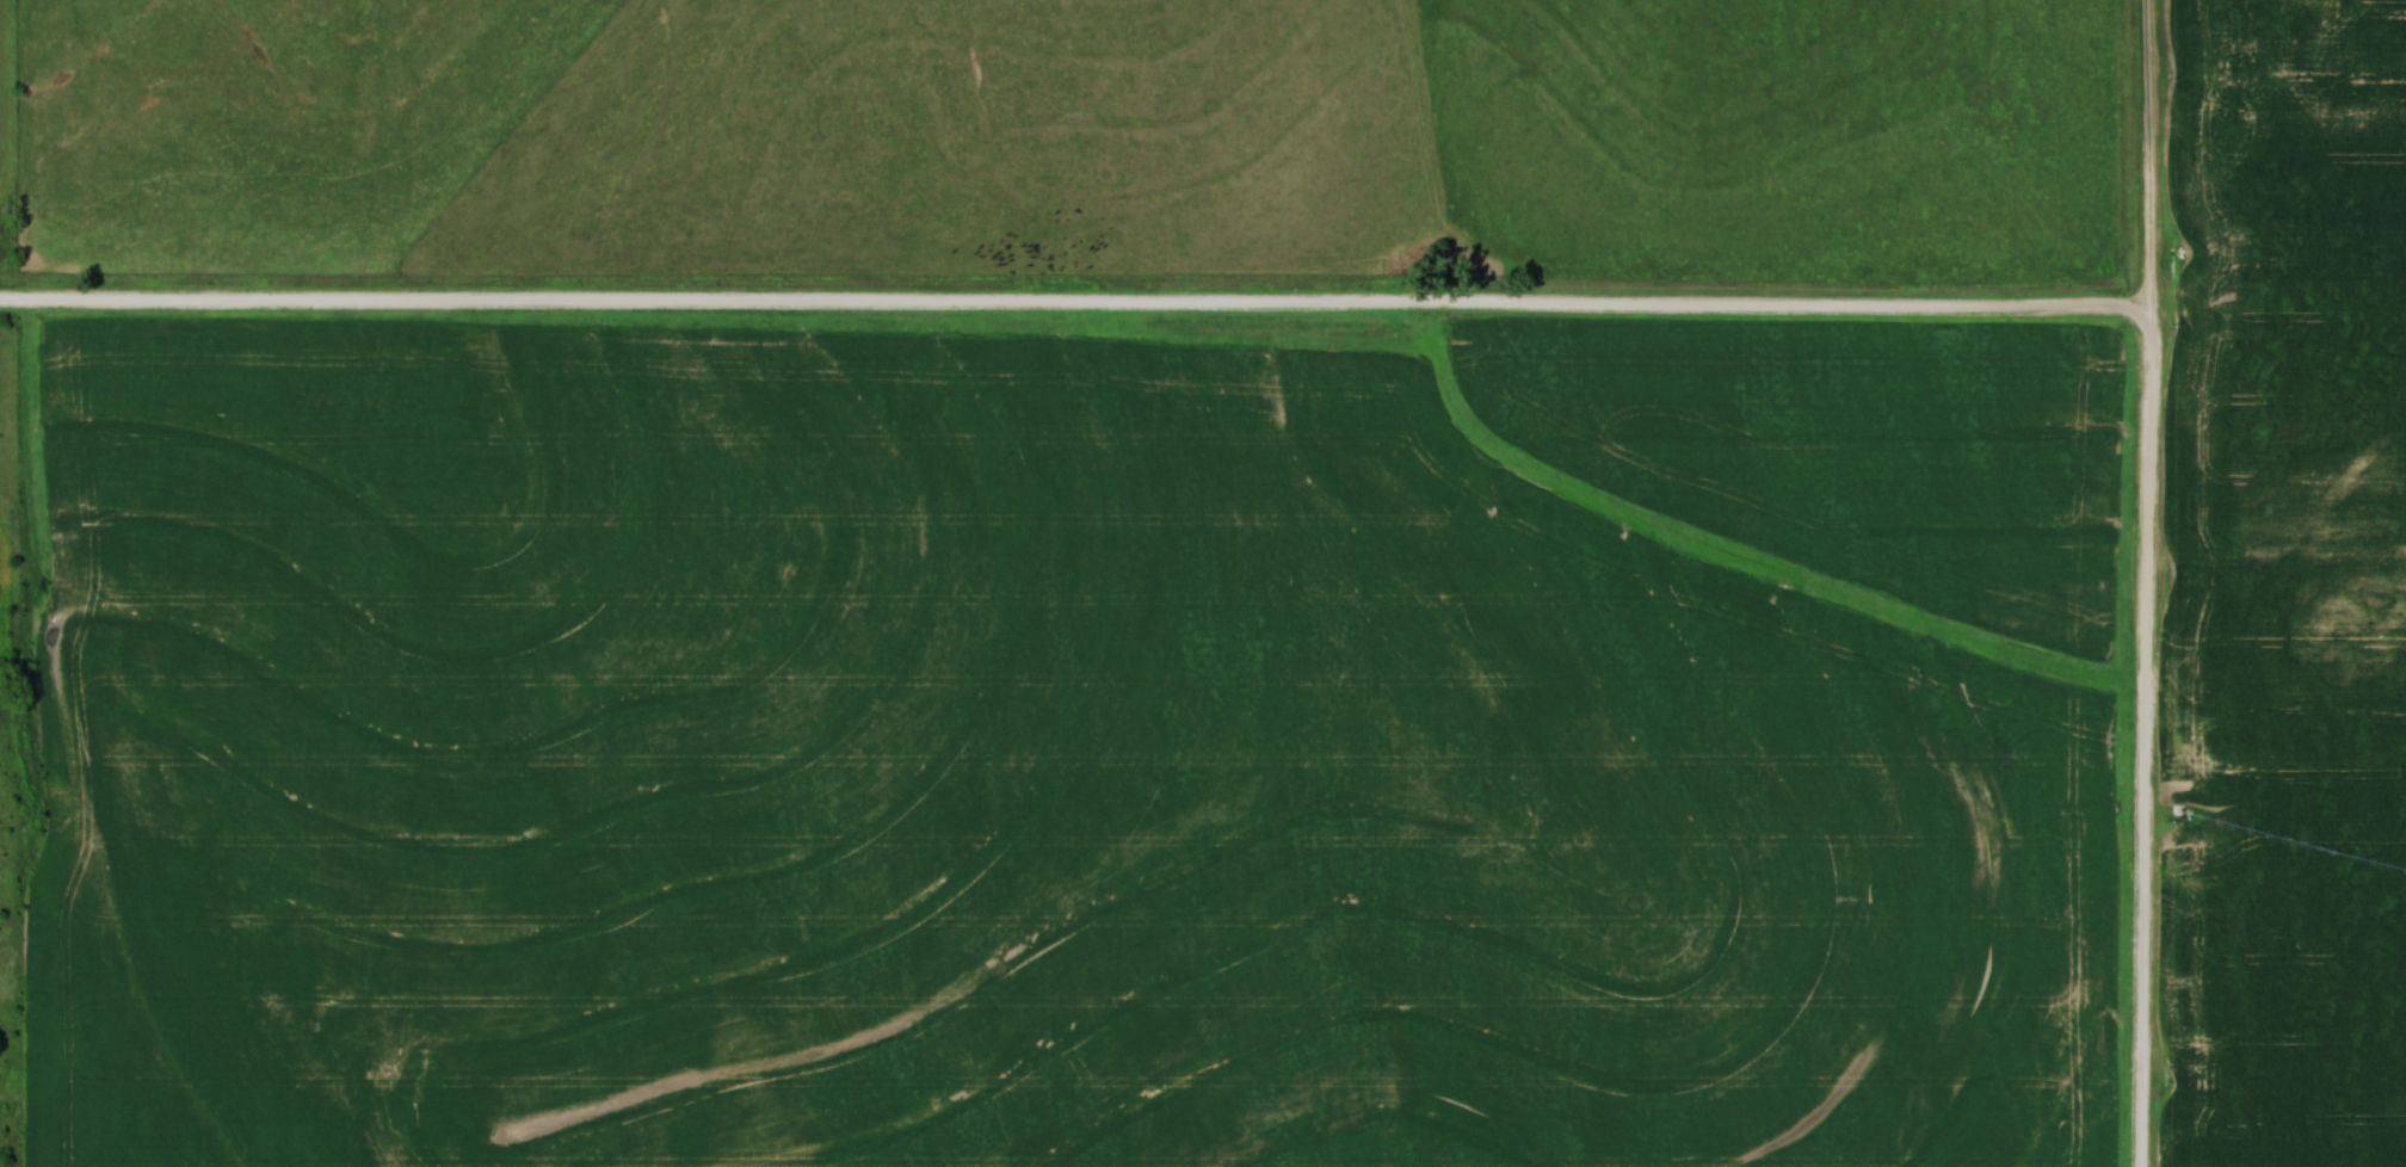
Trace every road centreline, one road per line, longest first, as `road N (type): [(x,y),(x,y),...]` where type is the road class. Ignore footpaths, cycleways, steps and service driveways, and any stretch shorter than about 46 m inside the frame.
road 1 (residential): [(2148,311),(0,296)]
road 2 (residential): [(2143,0),(2151,382),(2141,1166)]

